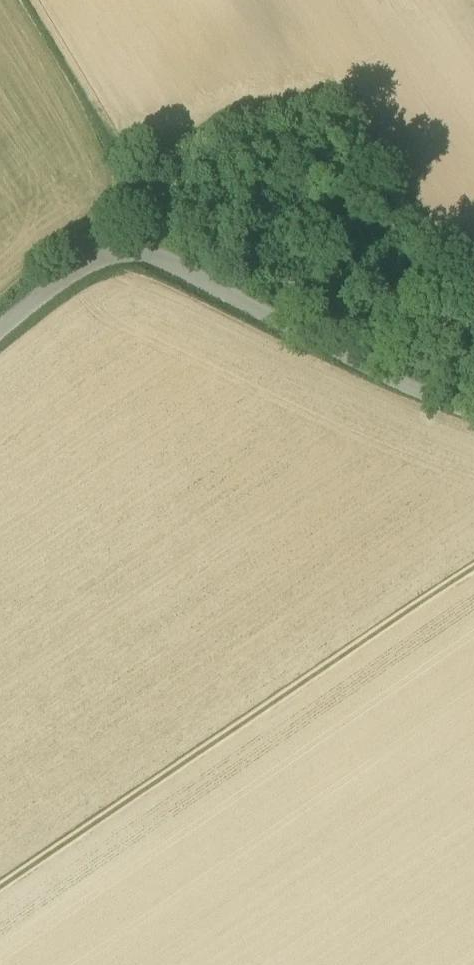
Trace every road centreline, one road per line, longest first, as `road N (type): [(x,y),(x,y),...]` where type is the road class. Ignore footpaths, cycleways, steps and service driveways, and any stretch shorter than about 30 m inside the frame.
road 1 (track): [(0,889),(473,564)]
road 2 (residential): [(473,412),(153,247),(67,273),(0,330)]

